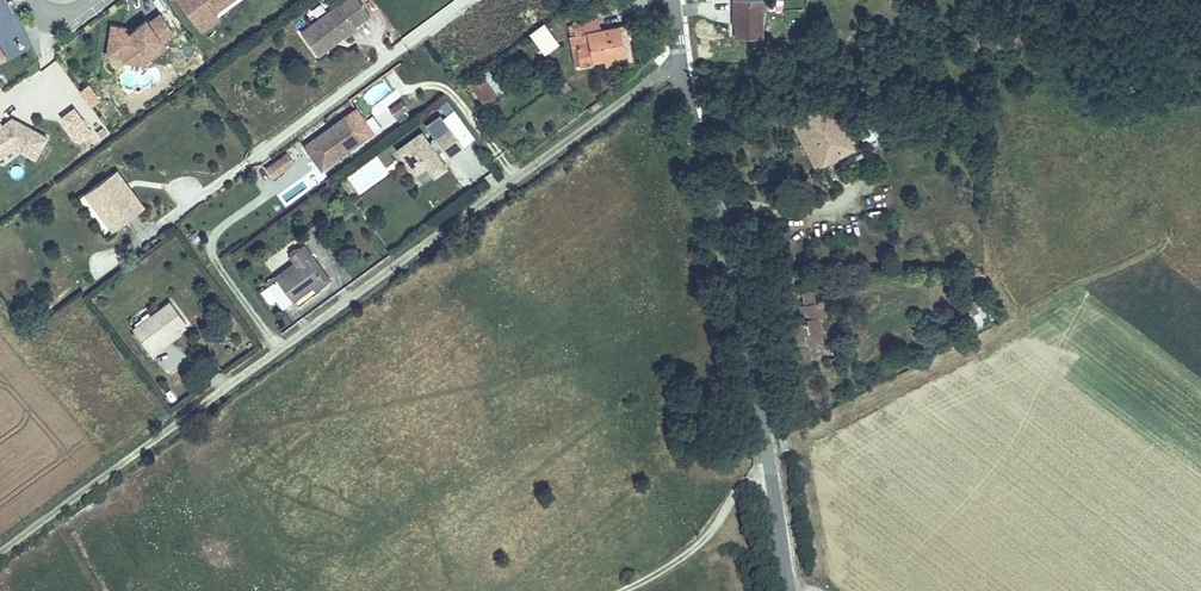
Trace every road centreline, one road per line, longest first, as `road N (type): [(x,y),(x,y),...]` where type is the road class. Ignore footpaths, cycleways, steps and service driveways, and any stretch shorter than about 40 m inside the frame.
road 1 (unclassified): [(683,67),(660,75),(0,555)]
road 2 (unclassified): [(683,67),(761,418),(789,590)]

